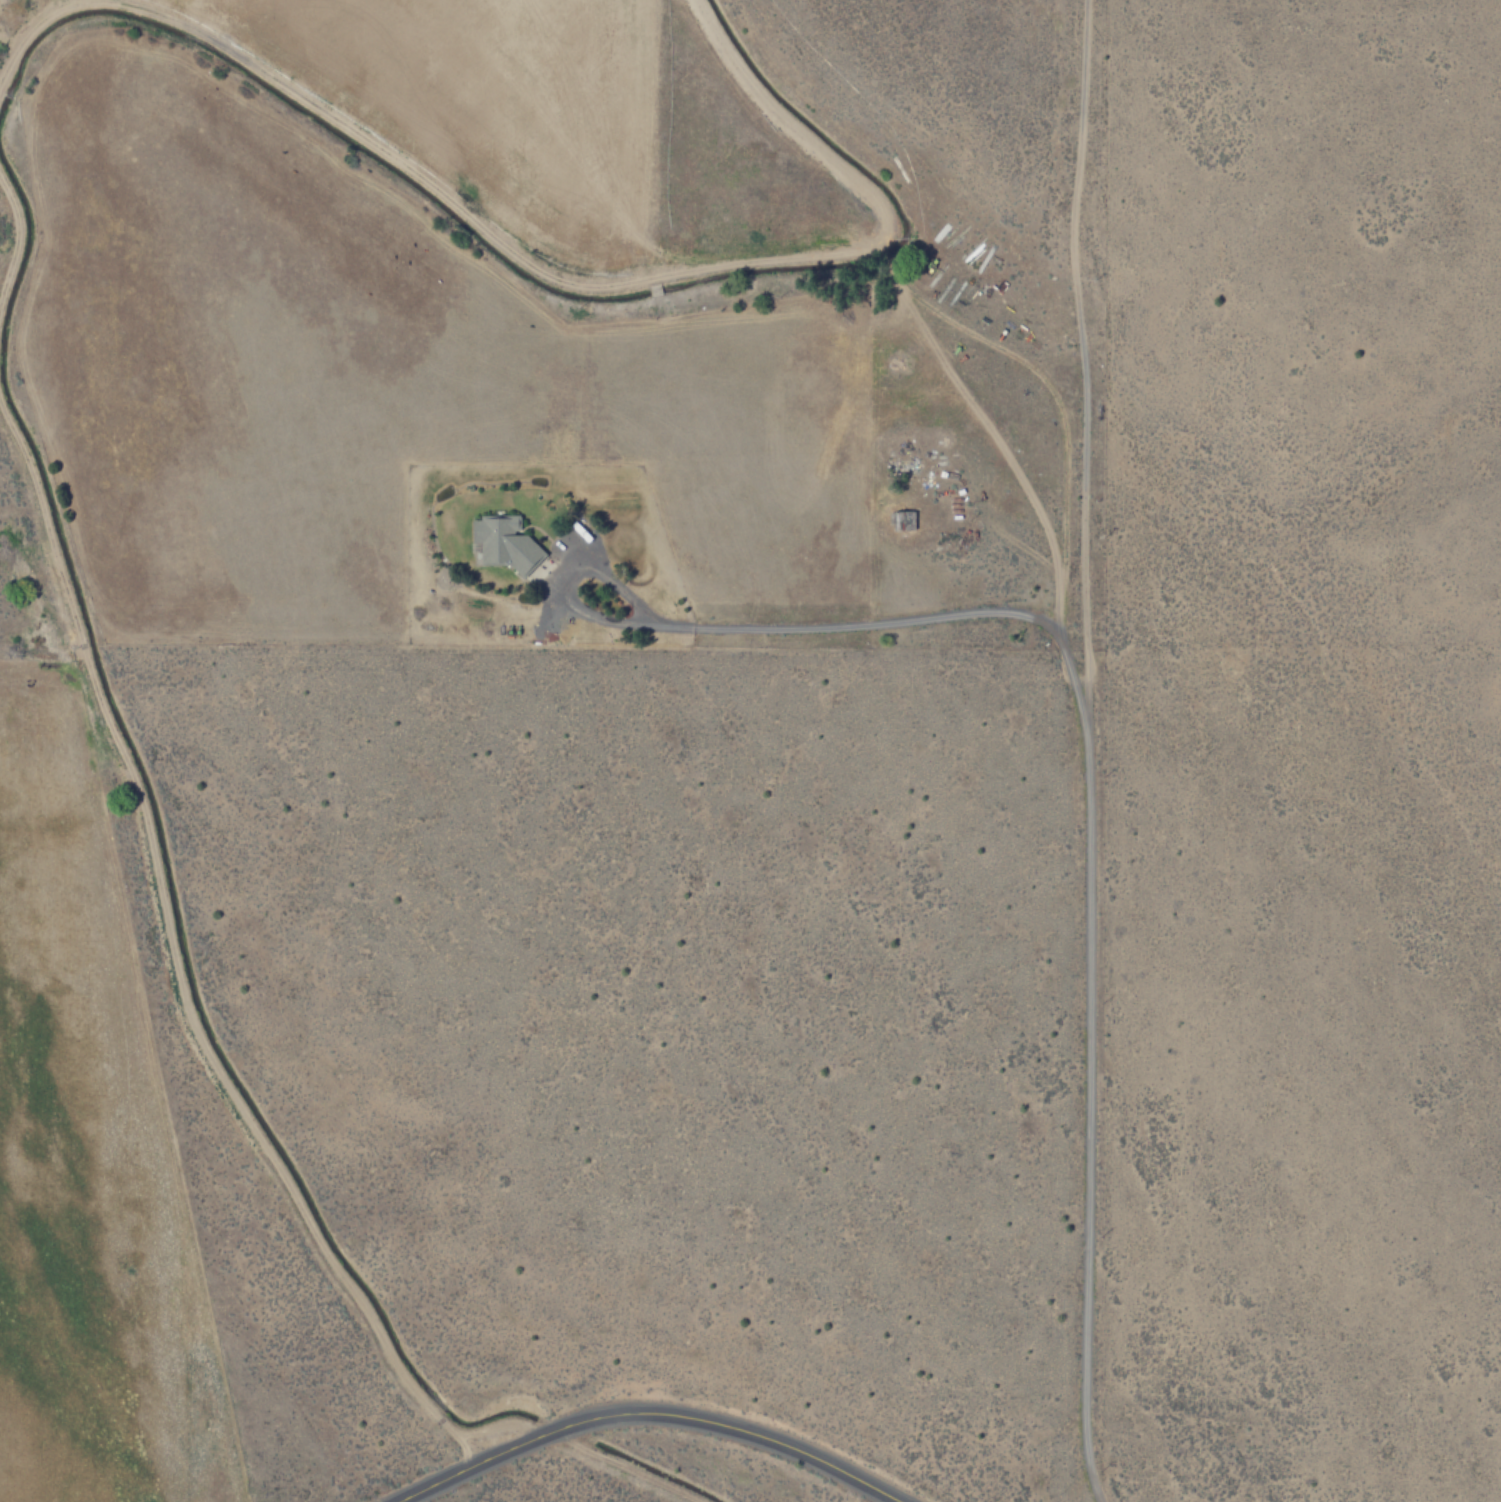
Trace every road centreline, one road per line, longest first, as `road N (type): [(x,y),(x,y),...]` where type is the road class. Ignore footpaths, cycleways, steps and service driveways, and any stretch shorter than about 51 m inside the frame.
road 1 (residential): [(1097,1501),(1085,1449),(1083,401),(1068,219),(1081,0)]
road 2 (residential): [(899,1501),(771,1441),(677,1417),(617,1415),(539,1435),(396,1501)]

